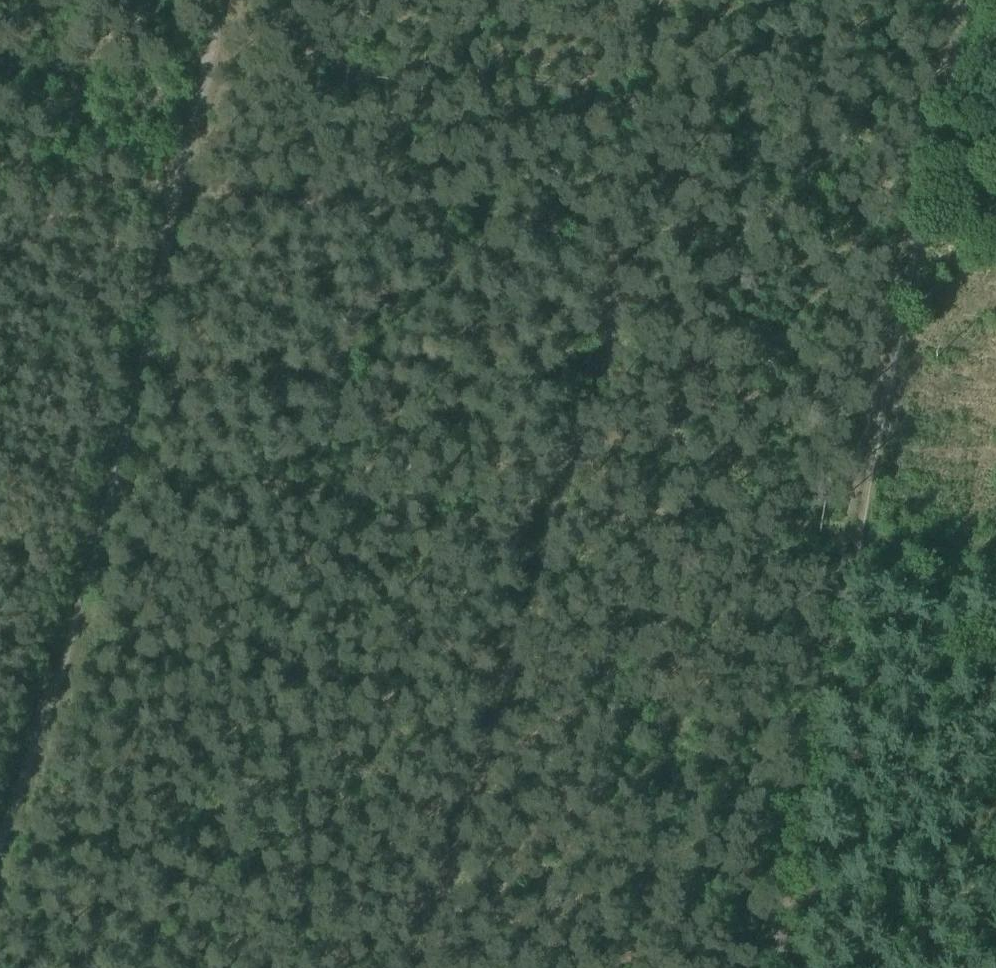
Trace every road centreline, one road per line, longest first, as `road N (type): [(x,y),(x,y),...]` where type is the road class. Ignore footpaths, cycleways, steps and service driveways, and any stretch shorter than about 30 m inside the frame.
road 1 (track): [(416,967),(491,768),(546,524),(623,260),(596,233),(0,173)]
road 2 (track): [(768,967),(959,0)]
road 3 (track): [(223,0),(84,621),(0,864)]
road 4 (track): [(546,524),(732,502),(852,537),(995,542)]

